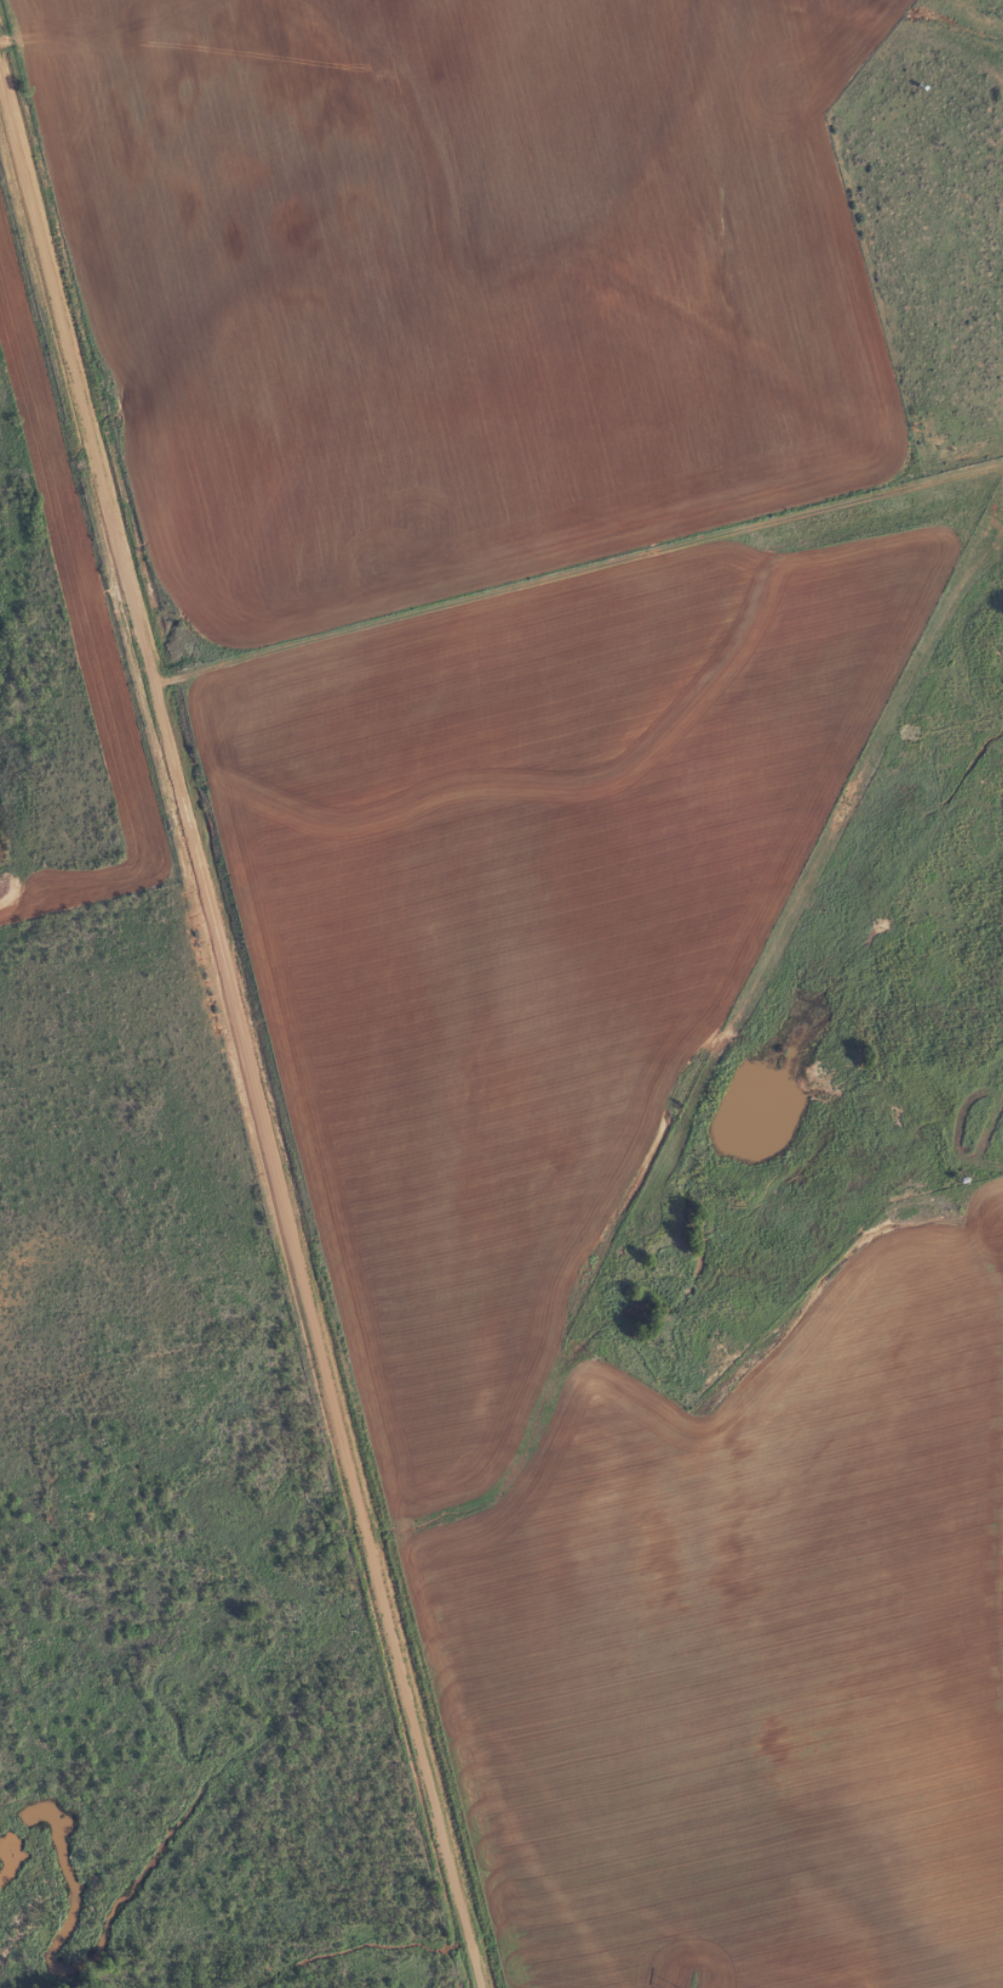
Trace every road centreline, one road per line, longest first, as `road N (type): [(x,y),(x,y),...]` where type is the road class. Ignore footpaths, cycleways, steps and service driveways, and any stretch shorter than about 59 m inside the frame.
road 1 (residential): [(454,1987),(0,106)]

